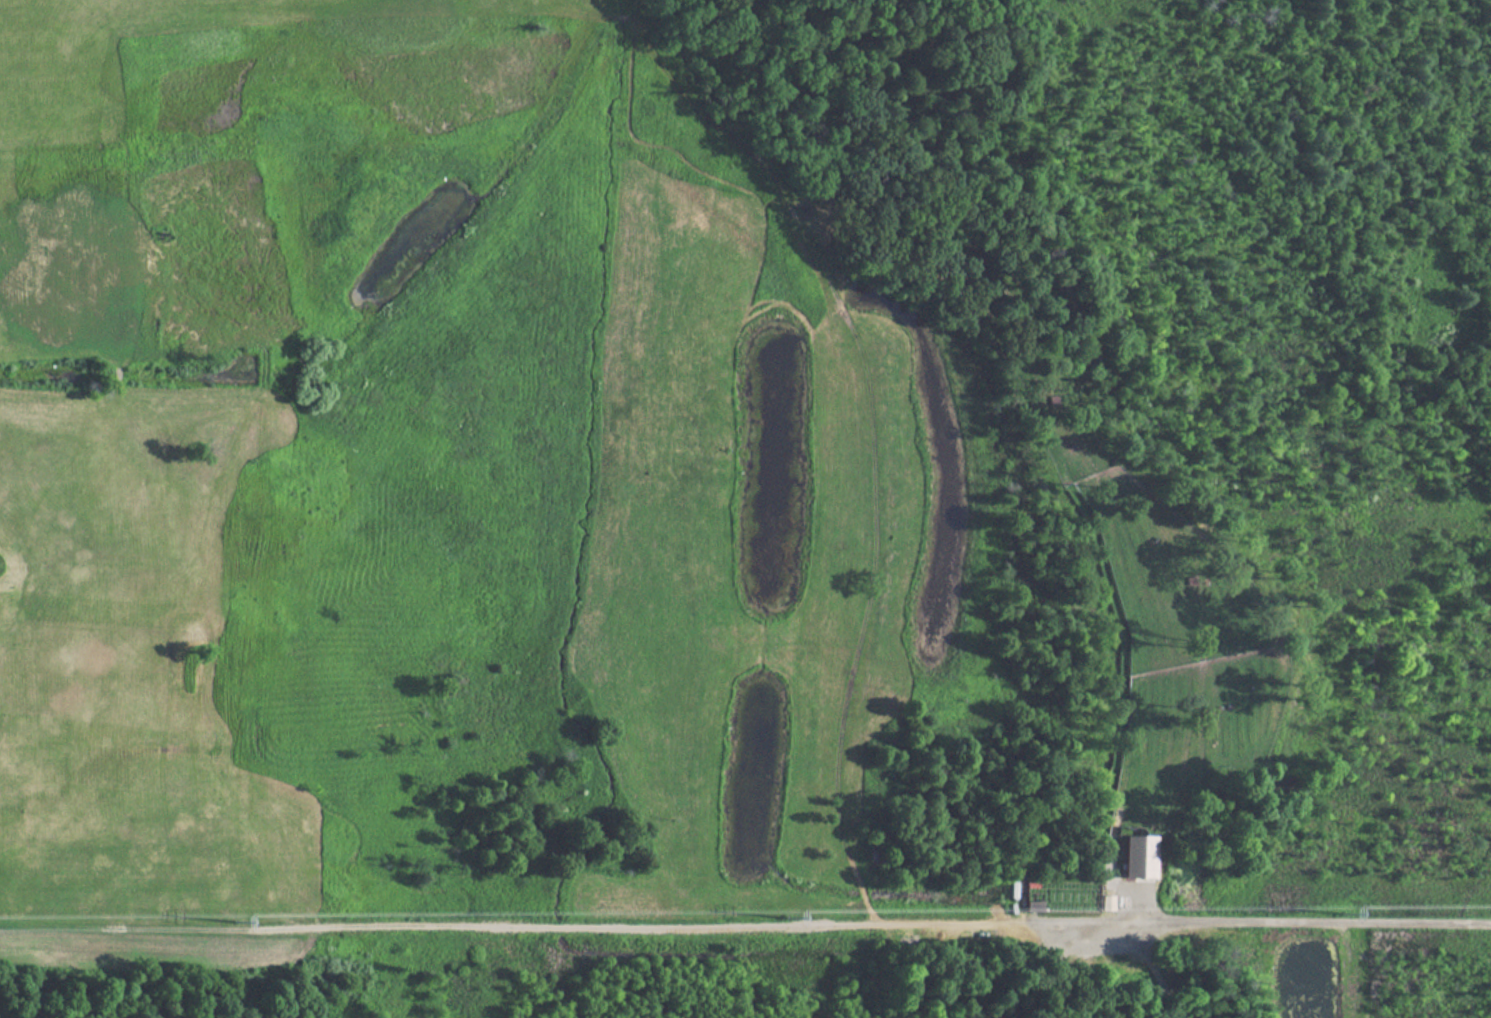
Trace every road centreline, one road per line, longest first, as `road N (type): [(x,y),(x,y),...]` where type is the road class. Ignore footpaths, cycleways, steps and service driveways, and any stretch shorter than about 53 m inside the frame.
road 1 (track): [(1490,926),(1144,927)]

